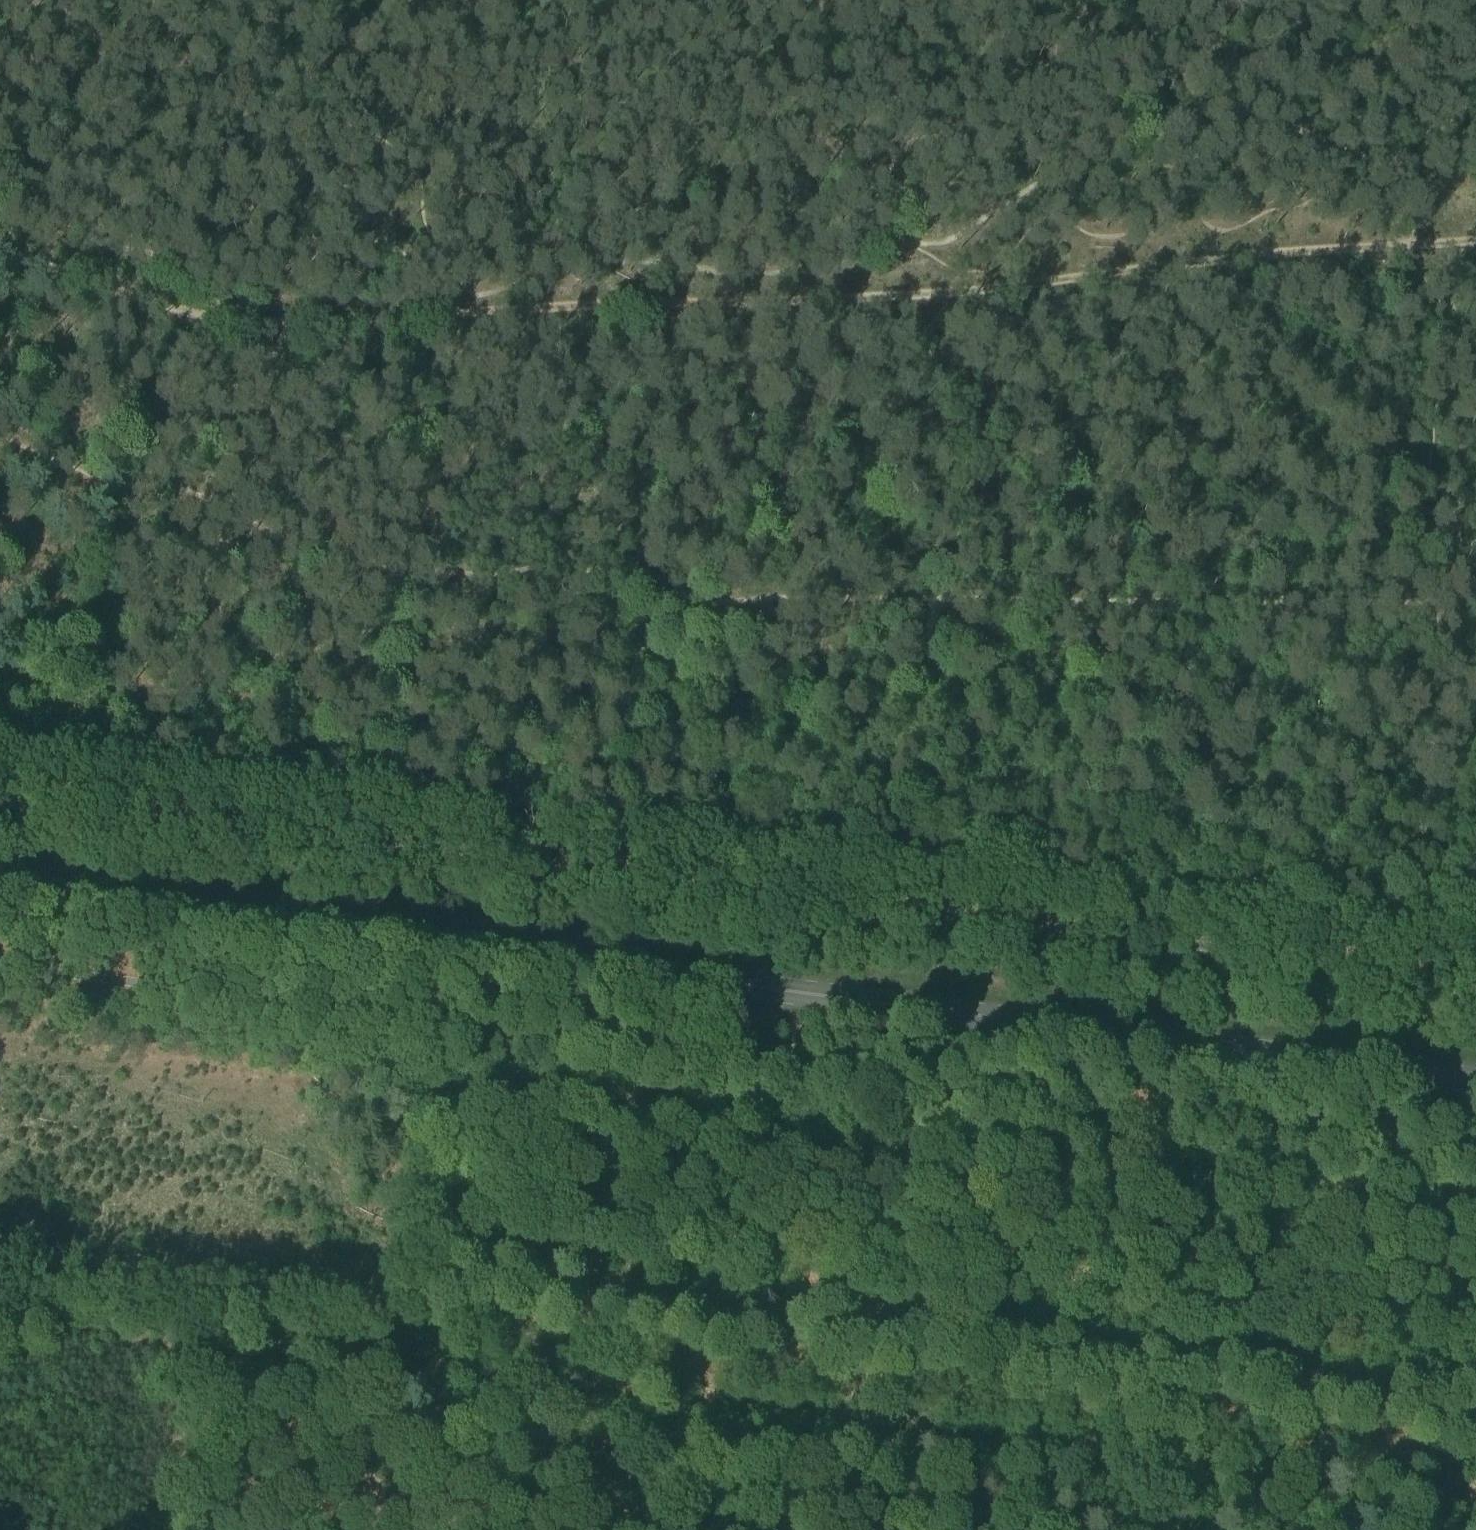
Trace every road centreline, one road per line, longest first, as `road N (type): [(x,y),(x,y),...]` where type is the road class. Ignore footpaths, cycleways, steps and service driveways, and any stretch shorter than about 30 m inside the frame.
road 1 (track): [(0,251),(174,307),(290,320),(932,291),(1475,239)]
road 2 (primary): [(0,888),(1475,1078)]
road 3 (track): [(434,1348),(438,1529)]

